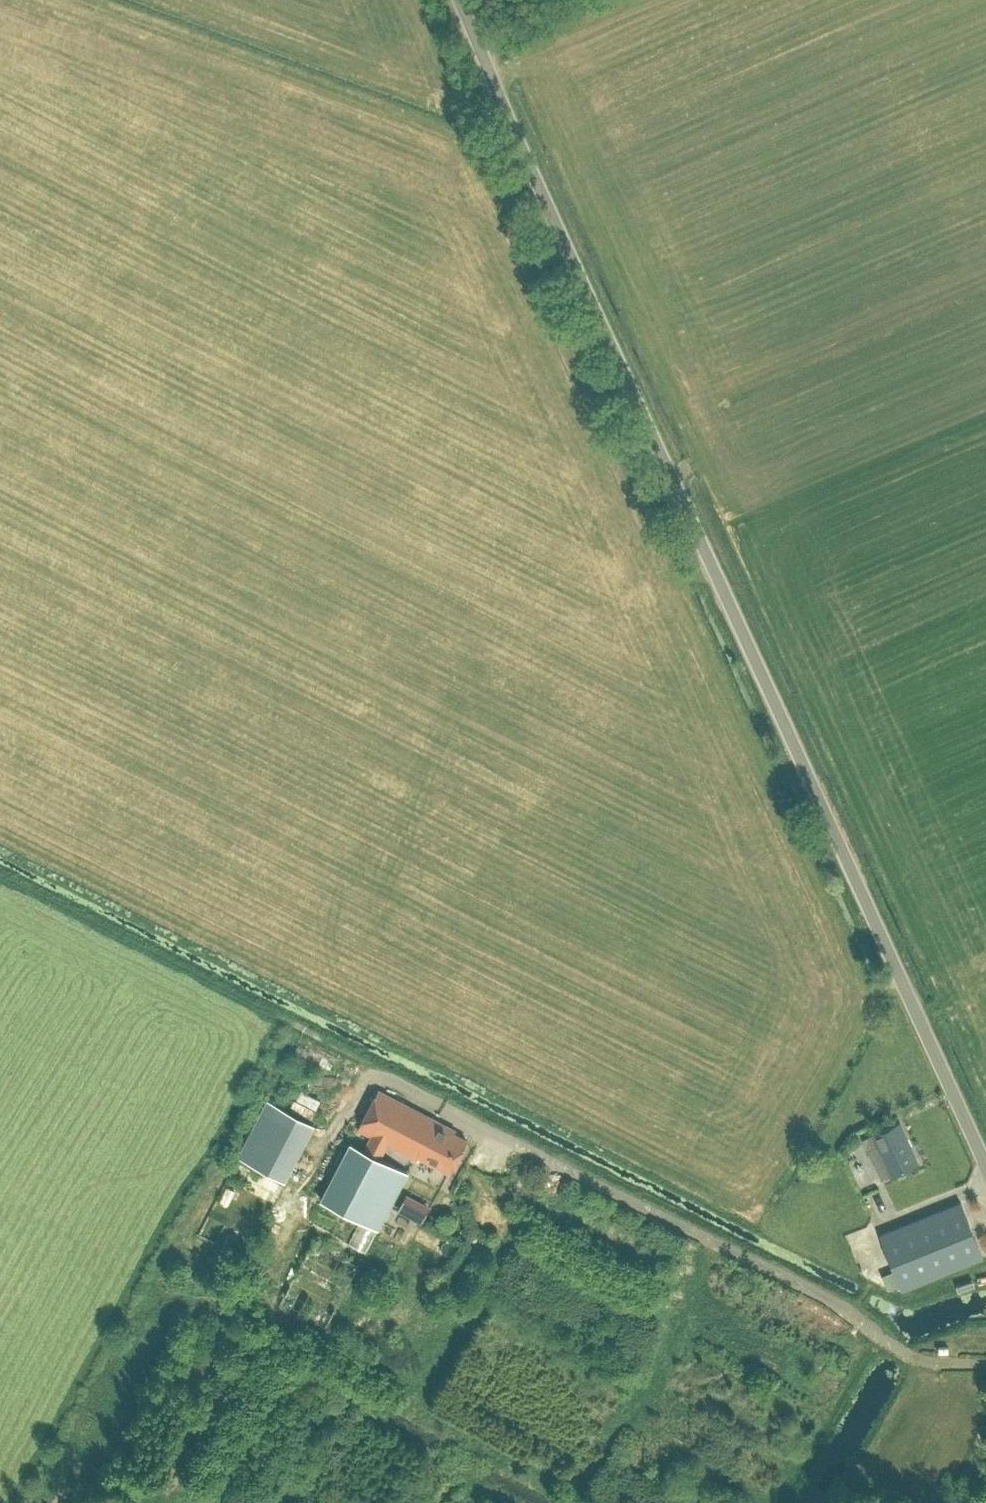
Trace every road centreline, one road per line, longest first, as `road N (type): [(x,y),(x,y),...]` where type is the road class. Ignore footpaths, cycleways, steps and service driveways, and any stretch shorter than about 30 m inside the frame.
road 1 (unclassified): [(985,1163),(463,0)]
road 2 (unclassified): [(985,1364),(938,1364),(901,1353),(830,1302),(546,1158)]
road 3 (track): [(483,46),(597,0)]

